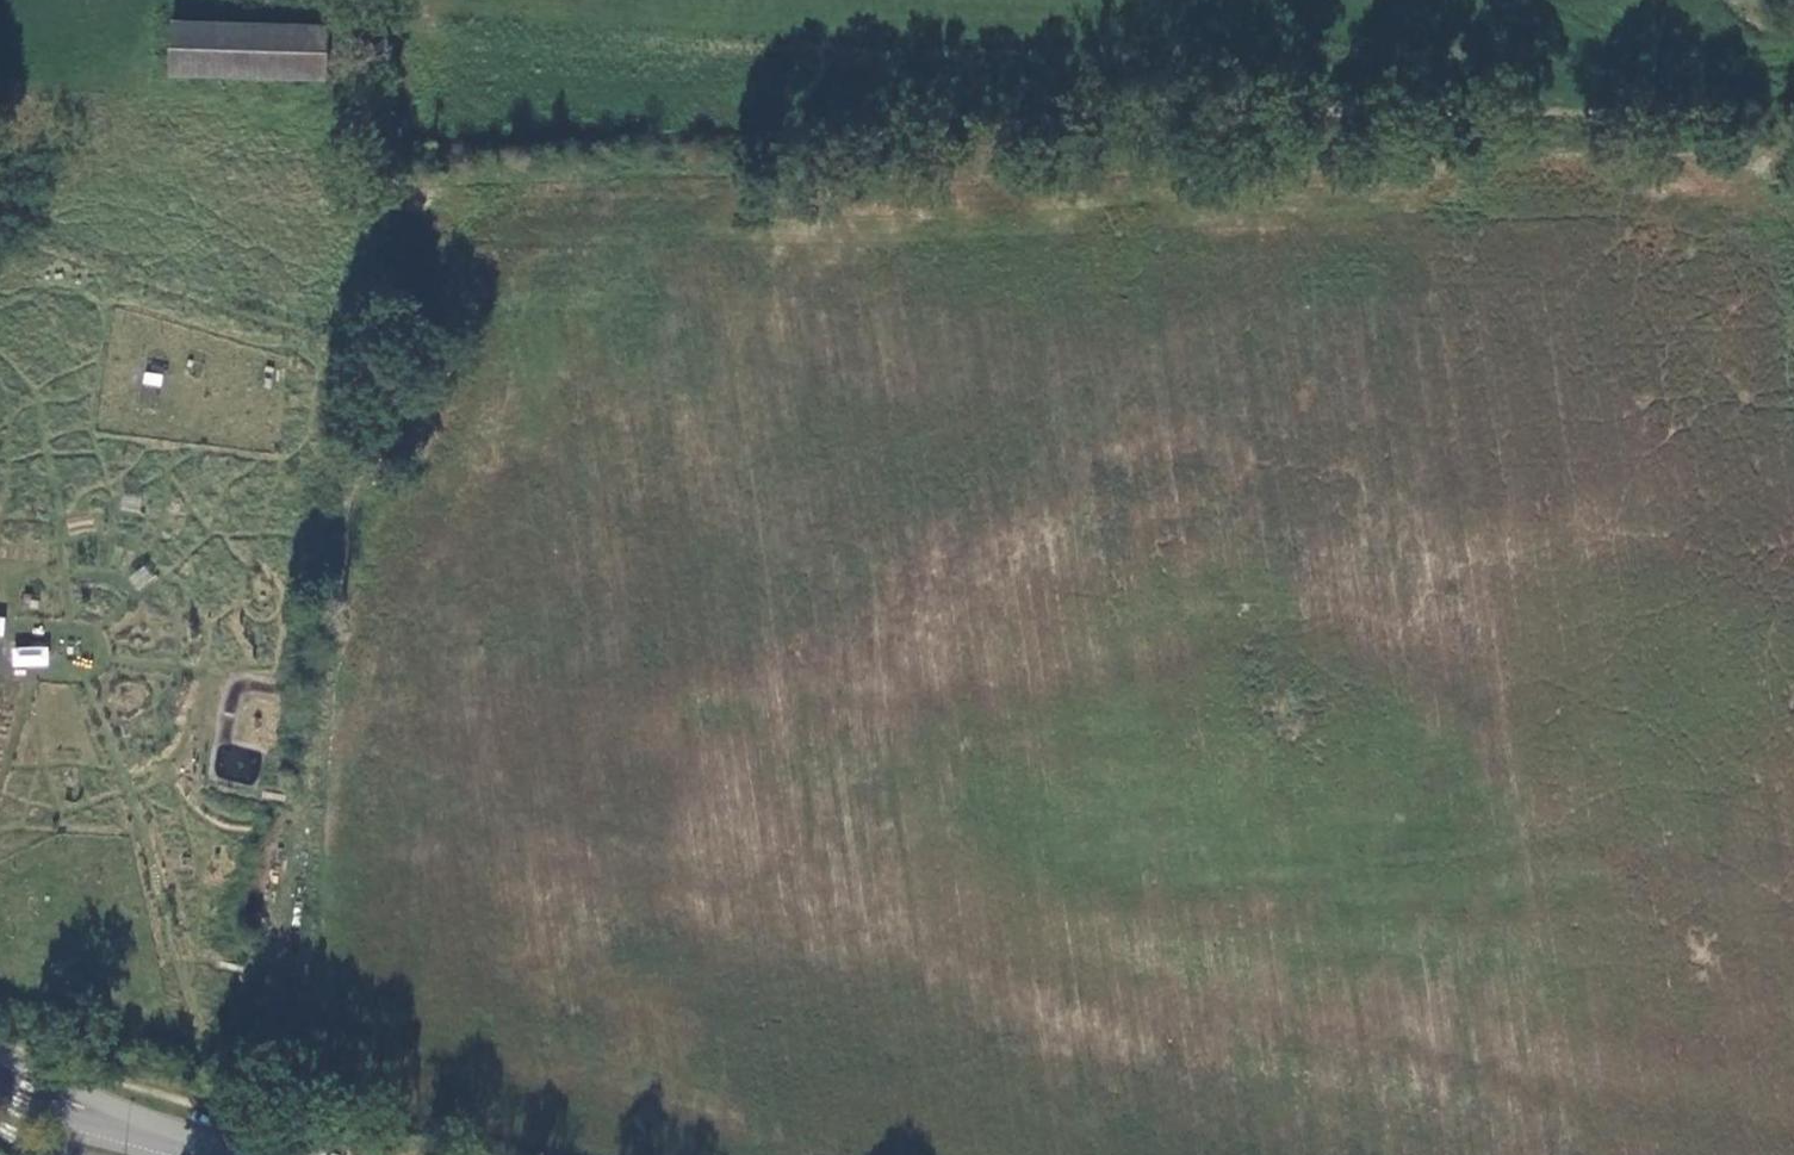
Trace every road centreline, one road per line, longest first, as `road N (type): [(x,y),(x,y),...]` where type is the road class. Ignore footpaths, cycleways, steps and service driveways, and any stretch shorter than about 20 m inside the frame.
road 1 (tertiary): [(87,1115),(225,1154)]

